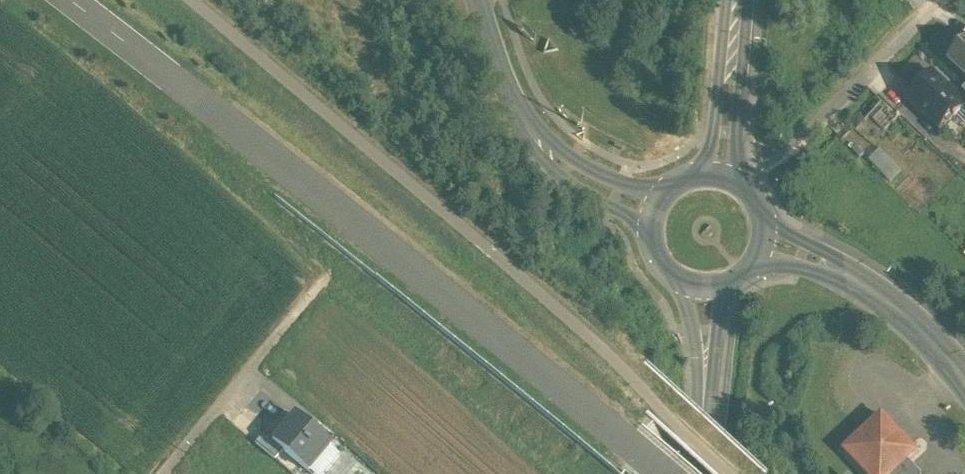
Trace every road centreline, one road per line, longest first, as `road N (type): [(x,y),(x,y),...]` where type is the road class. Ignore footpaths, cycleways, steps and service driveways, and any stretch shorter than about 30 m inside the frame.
road 1 (secondary): [(70,0),(661,473)]
road 2 (track): [(722,473),(476,243),(184,0)]
road 3 (tertiary): [(655,206),(583,177),(555,155),(526,120),(478,0)]
road 4 (unclassified): [(749,187),(938,0)]
road 5 (residential): [(166,473),(327,274)]
road 6 (tertiary): [(964,369),(938,332),(885,295),(765,237)]
road 7 (secondary): [(707,285),(696,473)]
road 8 (secondary): [(738,0),(723,172)]

